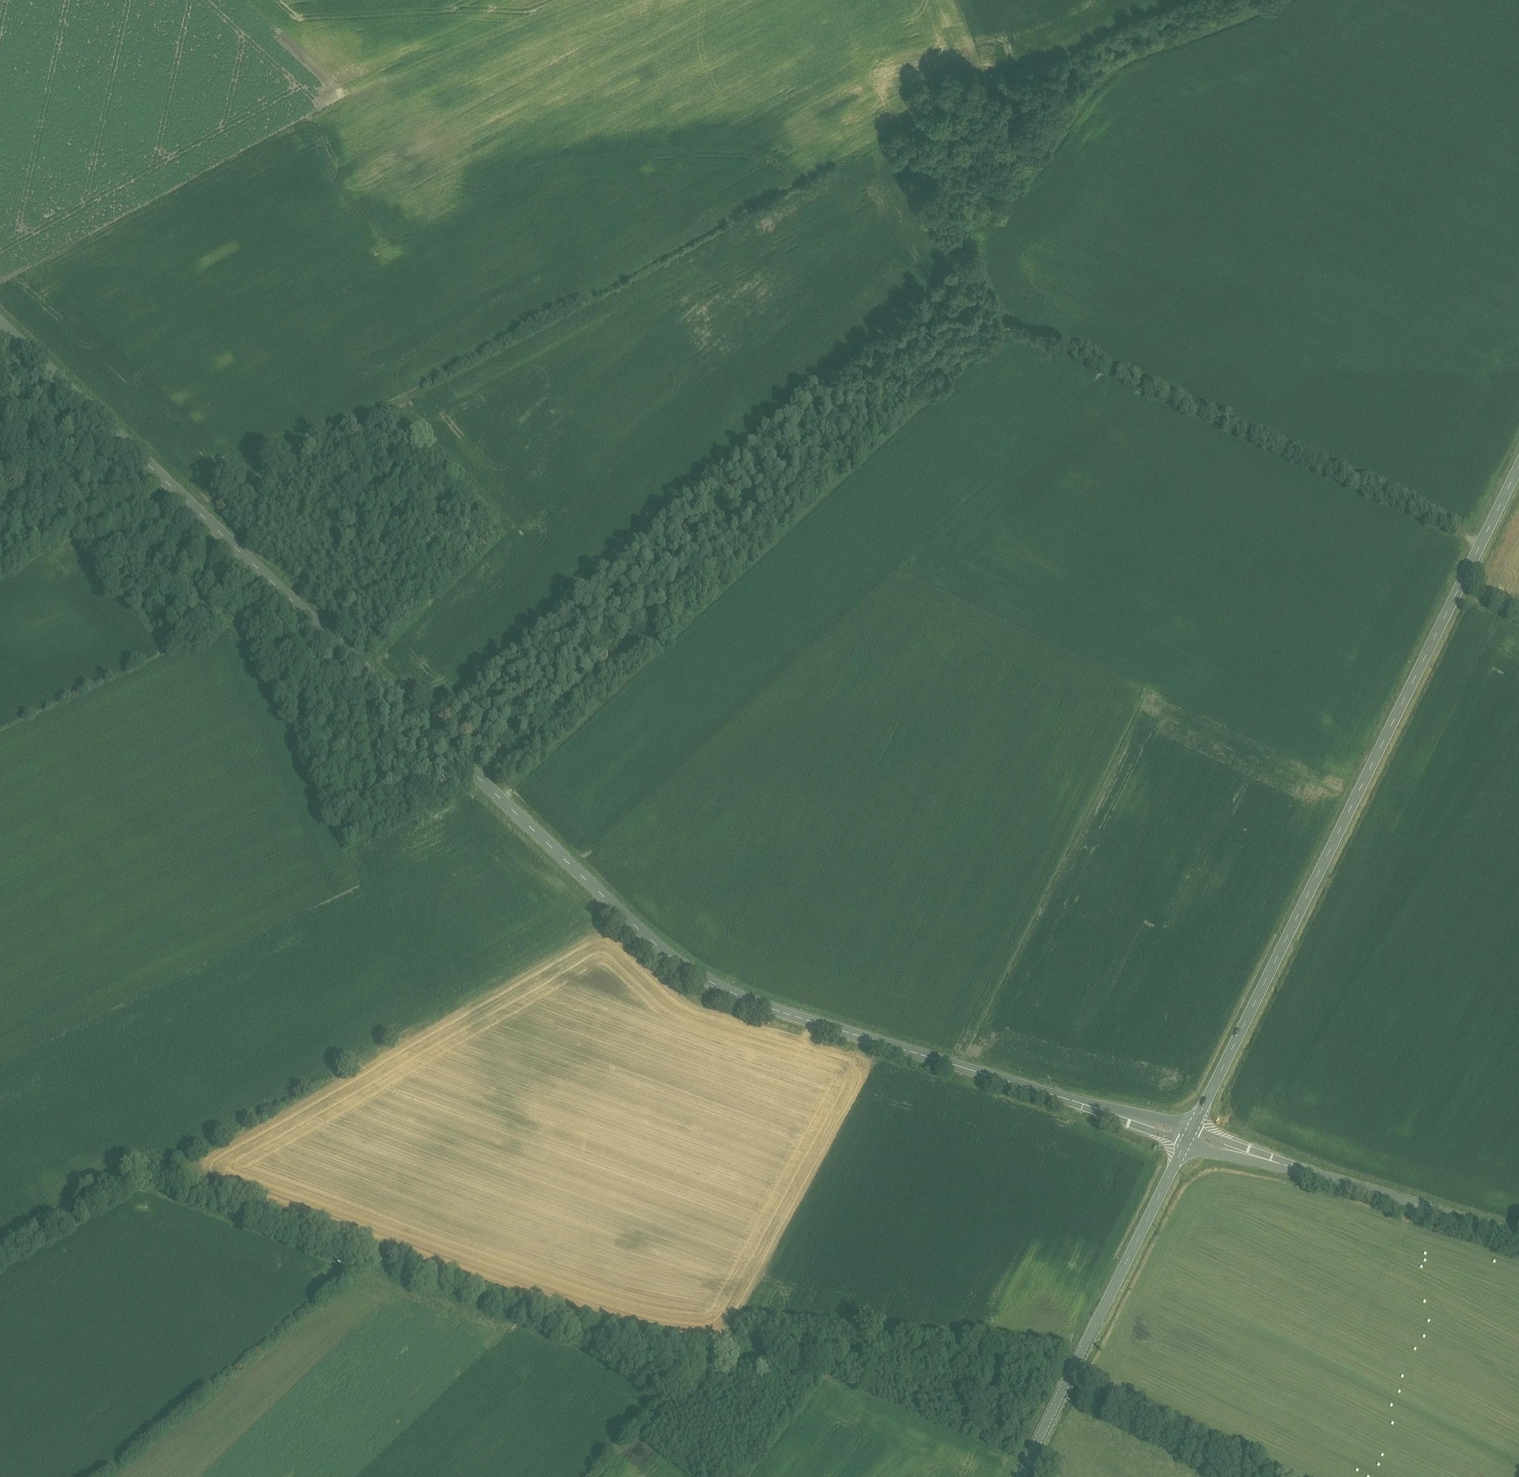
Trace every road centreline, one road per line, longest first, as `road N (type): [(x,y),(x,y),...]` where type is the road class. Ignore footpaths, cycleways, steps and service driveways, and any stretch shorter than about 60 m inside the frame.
road 1 (tertiary): [(1191,1135),(772,1009),(675,960),(0,324)]
road 2 (secondary): [(1518,470),(1191,1135)]
road 3 (secondary): [(1020,1476),(1191,1135)]
road 4 (tertiary): [(1518,1235),(1191,1135)]

